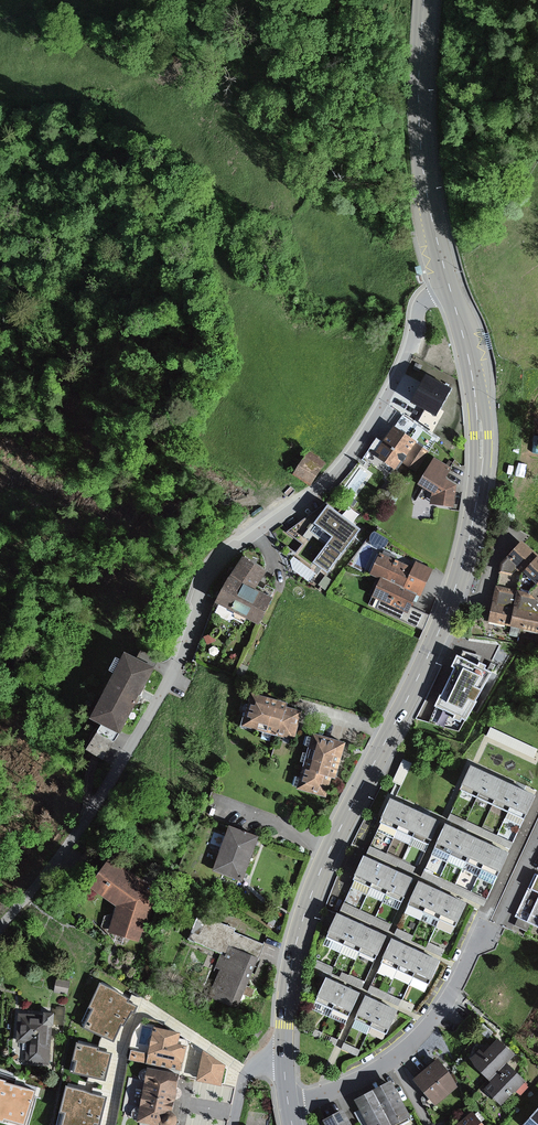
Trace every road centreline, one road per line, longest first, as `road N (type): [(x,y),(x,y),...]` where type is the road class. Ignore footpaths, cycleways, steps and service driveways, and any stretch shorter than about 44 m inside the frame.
road 1 (secondary): [(284,1060),(291,969),(307,906),(449,608),(475,512),(481,435),(449,287)]
road 2 (residential): [(0,932),(111,790),(175,672),(213,569),(342,467),(401,369),(424,304),(449,287)]
road 3 (secondary): [(449,287),(420,141),(424,0)]
road 4 (residential): [(483,934),(444,1009),(404,1051),(341,1091),(288,1105)]

